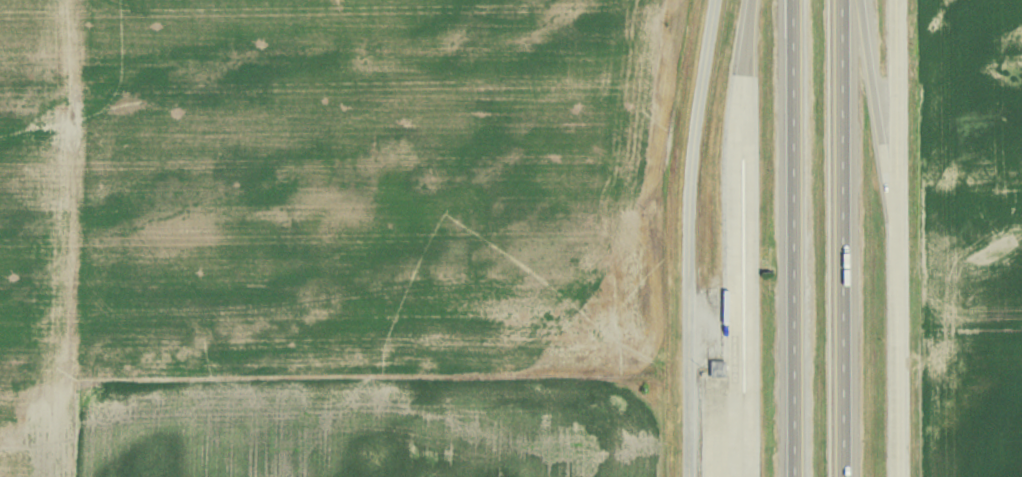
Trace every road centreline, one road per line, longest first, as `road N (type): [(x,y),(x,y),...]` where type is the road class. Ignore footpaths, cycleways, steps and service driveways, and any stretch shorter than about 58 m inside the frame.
road 1 (tertiary): [(718,0),(691,237),(697,476)]
road 2 (motorway): [(846,476),(844,0)]
road 3 (motorway): [(796,0),(796,476)]
road 4 (secondary): [(900,225),(902,476)]
road 5 (motorway): [(900,225),(858,0)]
road 6 (tertiary): [(896,0),(900,225)]

